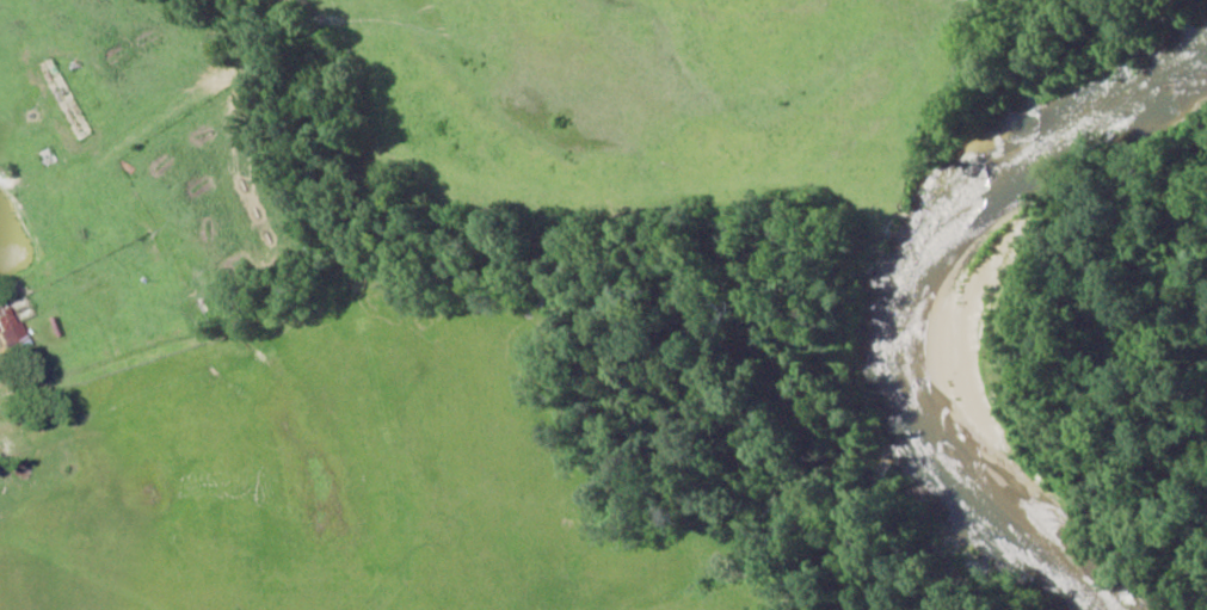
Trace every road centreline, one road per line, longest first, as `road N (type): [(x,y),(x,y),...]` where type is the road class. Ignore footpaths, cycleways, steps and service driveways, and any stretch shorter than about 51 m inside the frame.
road 1 (residential): [(0,465),(144,412),(298,340)]

